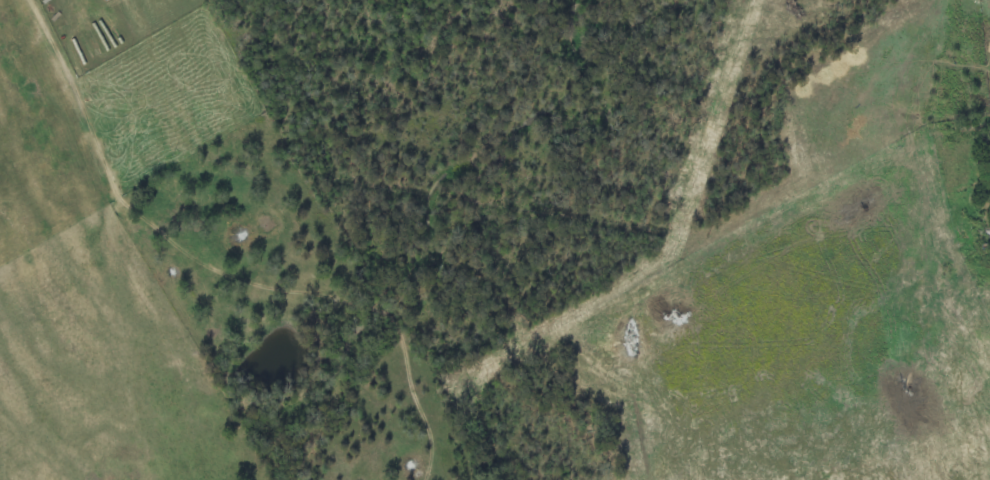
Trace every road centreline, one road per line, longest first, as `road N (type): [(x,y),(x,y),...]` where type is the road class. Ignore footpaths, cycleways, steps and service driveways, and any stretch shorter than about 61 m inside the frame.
road 1 (residential): [(390,479),(288,281),(167,114)]

